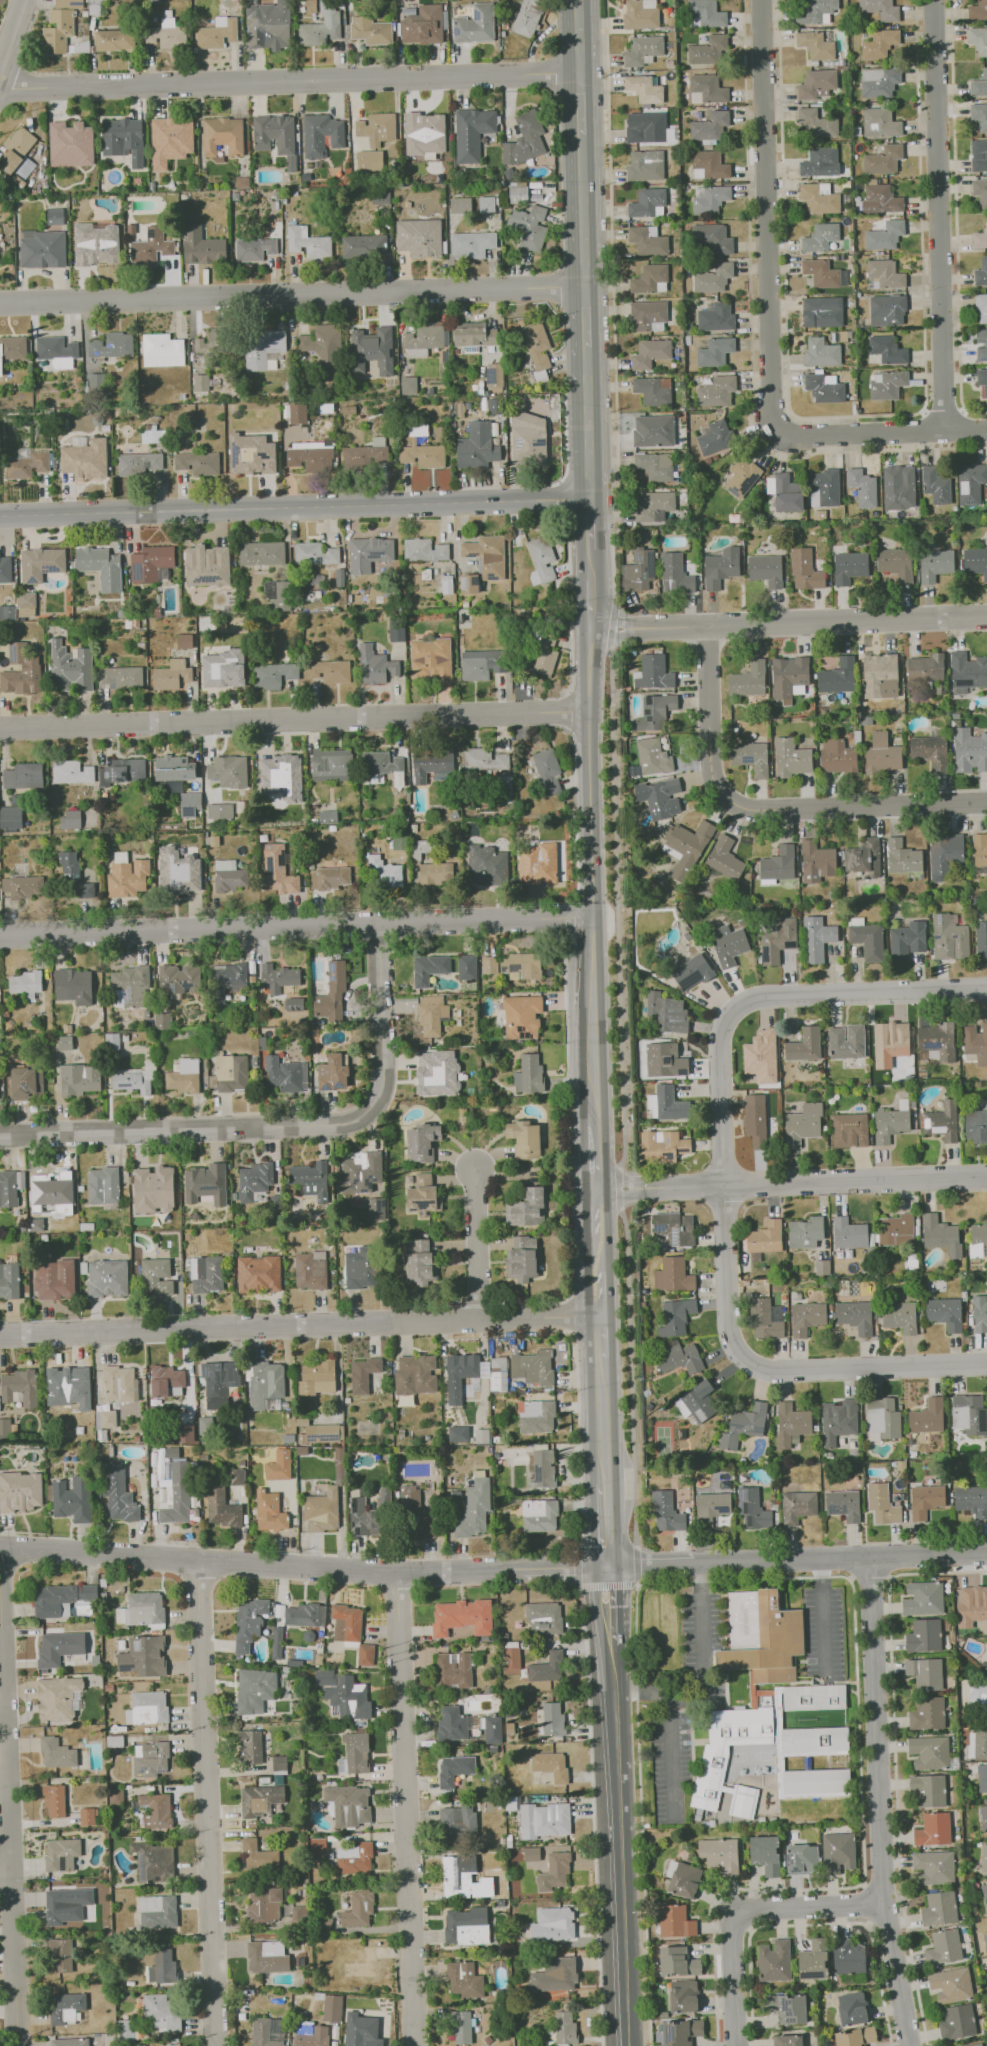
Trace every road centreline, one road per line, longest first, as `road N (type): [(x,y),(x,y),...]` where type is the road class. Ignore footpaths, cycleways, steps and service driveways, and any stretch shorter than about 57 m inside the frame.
road 1 (residential): [(599,1317),(0,1338)]
road 2 (residential): [(592,918),(0,936)]
road 3 (tertiary): [(588,501),(0,517)]
road 4 (residential): [(588,713),(0,728)]
road 5 (residential): [(583,287),(0,301)]
road 6 (residential): [(578,74),(0,85)]
road 7 (residential): [(380,924),(384,1082),(360,1124),(0,1138)]
road 8 (residential): [(522,1570),(397,1575),(0,1550)]
road 9 (residential): [(0,1550),(16,2045)]
road 10 (residential): [(869,1558),(885,1904),(911,2045)]
road 11 (residential): [(199,1562),(217,2045)]
road 12 (residential): [(397,1575),(416,2045)]
road 13 (residential): [(761,0),(772,435)]
road 14 (residential): [(986,989),(761,997),(734,1011),(720,1040),(723,1186)]
road 15 (residential): [(934,0),(945,431)]
road 16 (residential): [(986,804),(777,813),(743,807),(715,762),(711,629)]
road 17 (residential): [(986,1364),(767,1372),(740,1359),(729,1333),(723,1186)]
road 18 (secondary): [(610,1646),(628,2045)]
road 19 (residential): [(986,617),(590,628)]
road 20 (residential): [(986,1176),(644,1188)]
road 21 (secondary): [(590,628),(592,918)]
road 22 (residential): [(885,1904),(732,1911),(736,2045)]
road 23 (tertiary): [(986,1554),(700,1563)]
road 24 (residential): [(986,429),(772,435)]
road 25 (secondary): [(592,918),(595,1118)]
road 26 (residential): [(478,1321),(474,1167)]
road 27 (secondary): [(579,137),(583,287)]
road 28 (secondary): [(601,1363),(605,1485)]
road 29 (secondary): [(585,381),(588,501)]

